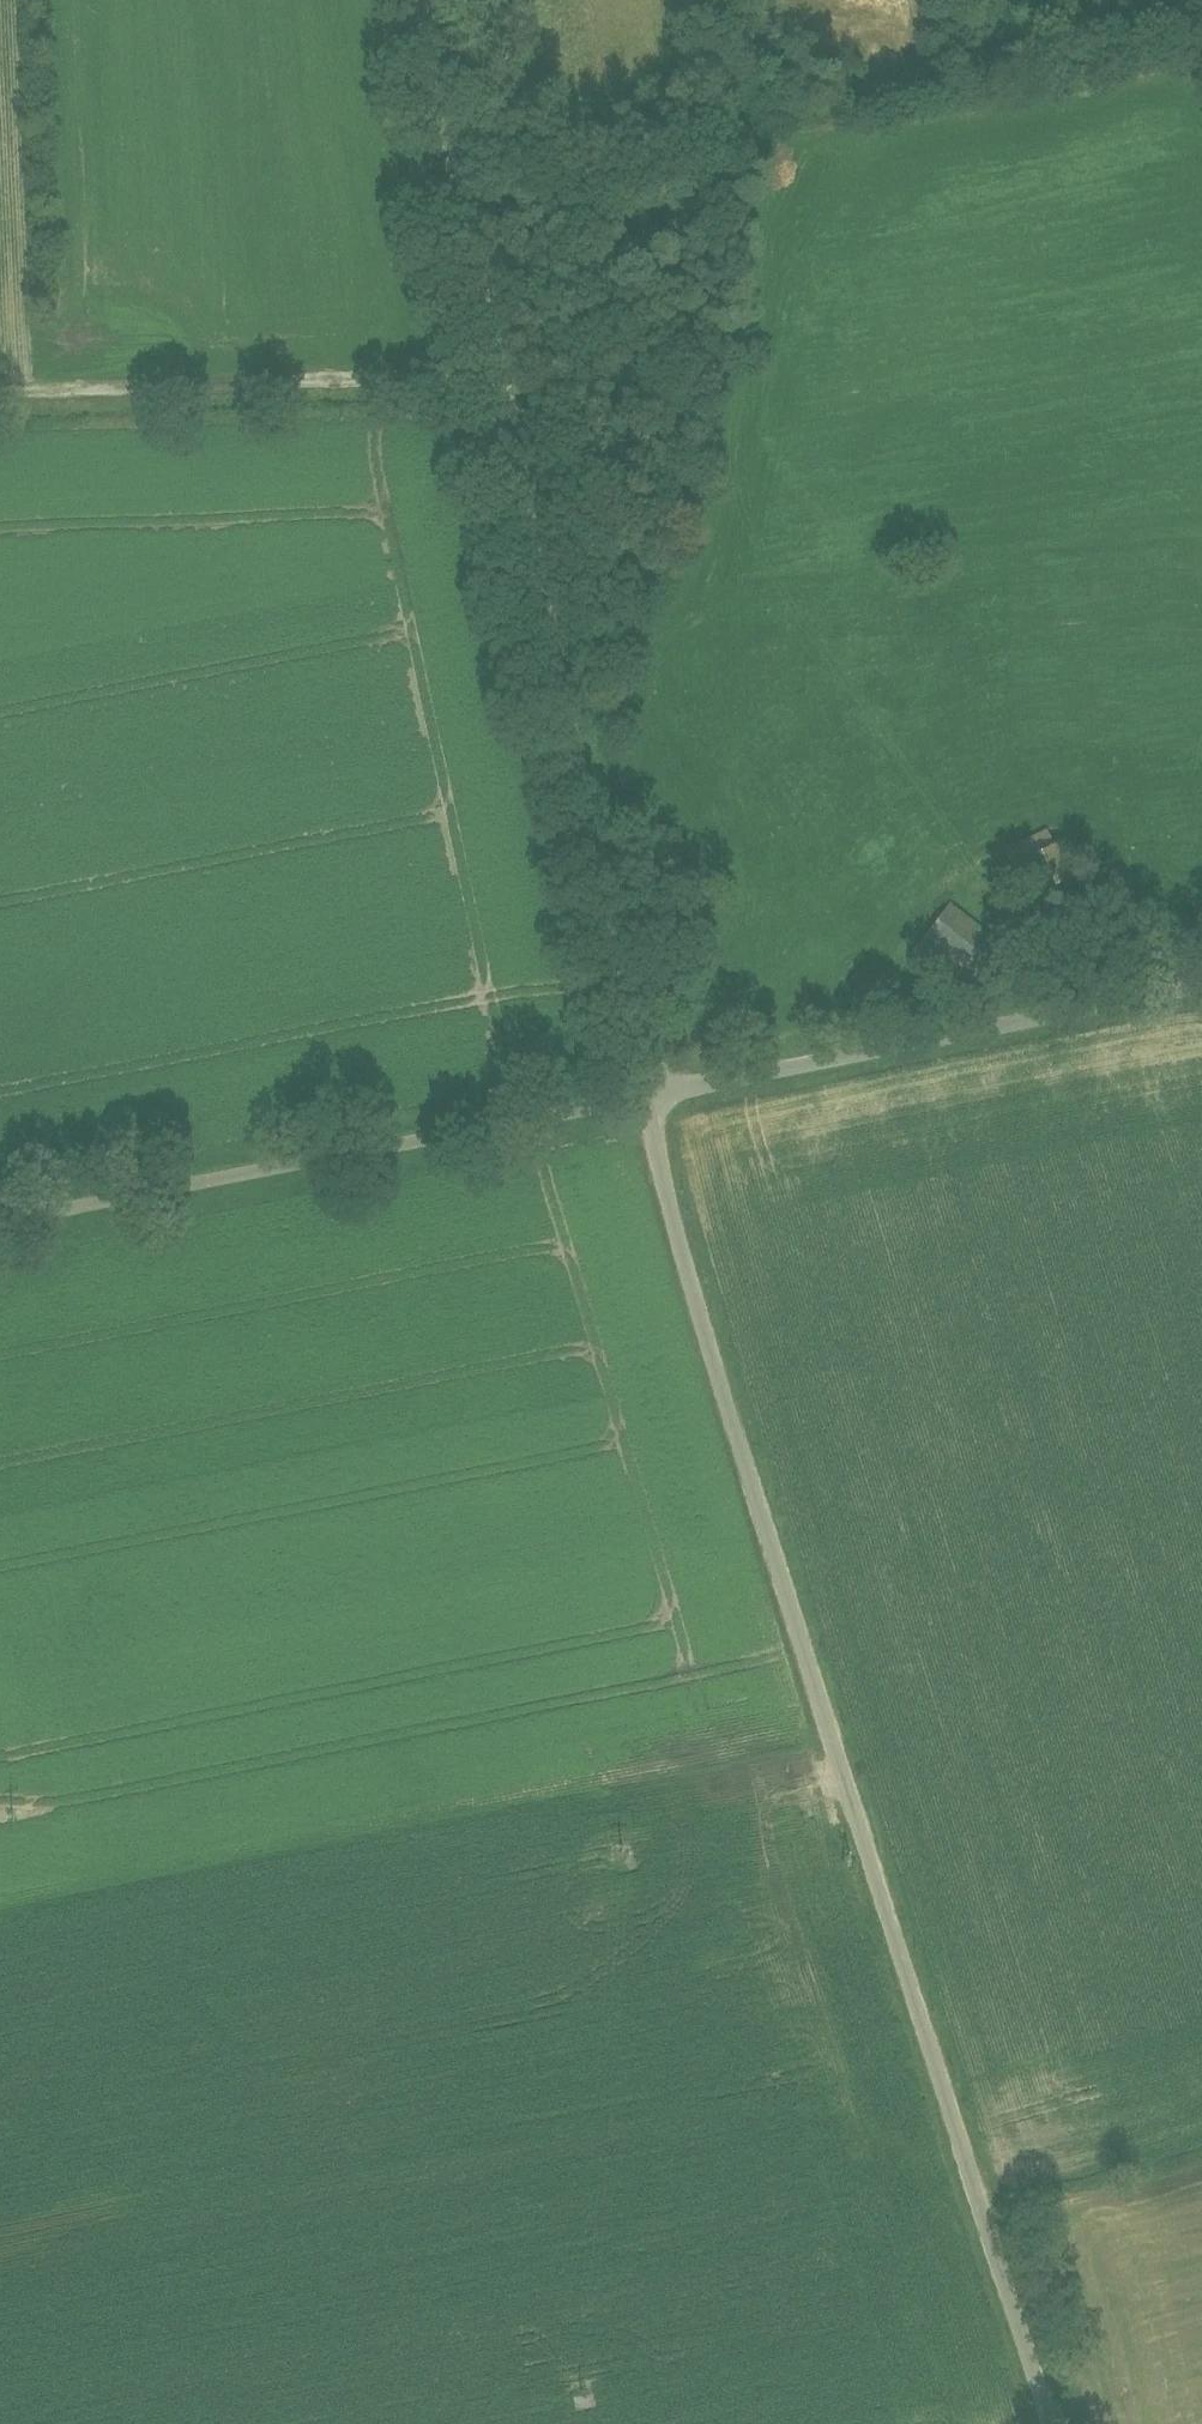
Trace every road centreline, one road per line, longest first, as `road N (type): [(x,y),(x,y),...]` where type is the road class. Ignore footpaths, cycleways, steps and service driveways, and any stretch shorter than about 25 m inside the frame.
road 1 (residential): [(1051,2423),(786,1591),(641,1096)]
road 2 (residential): [(641,1096),(420,0)]
road 3 (unclassified): [(0,1225),(641,1096)]
road 4 (unclassified): [(641,1096),(1201,990)]

